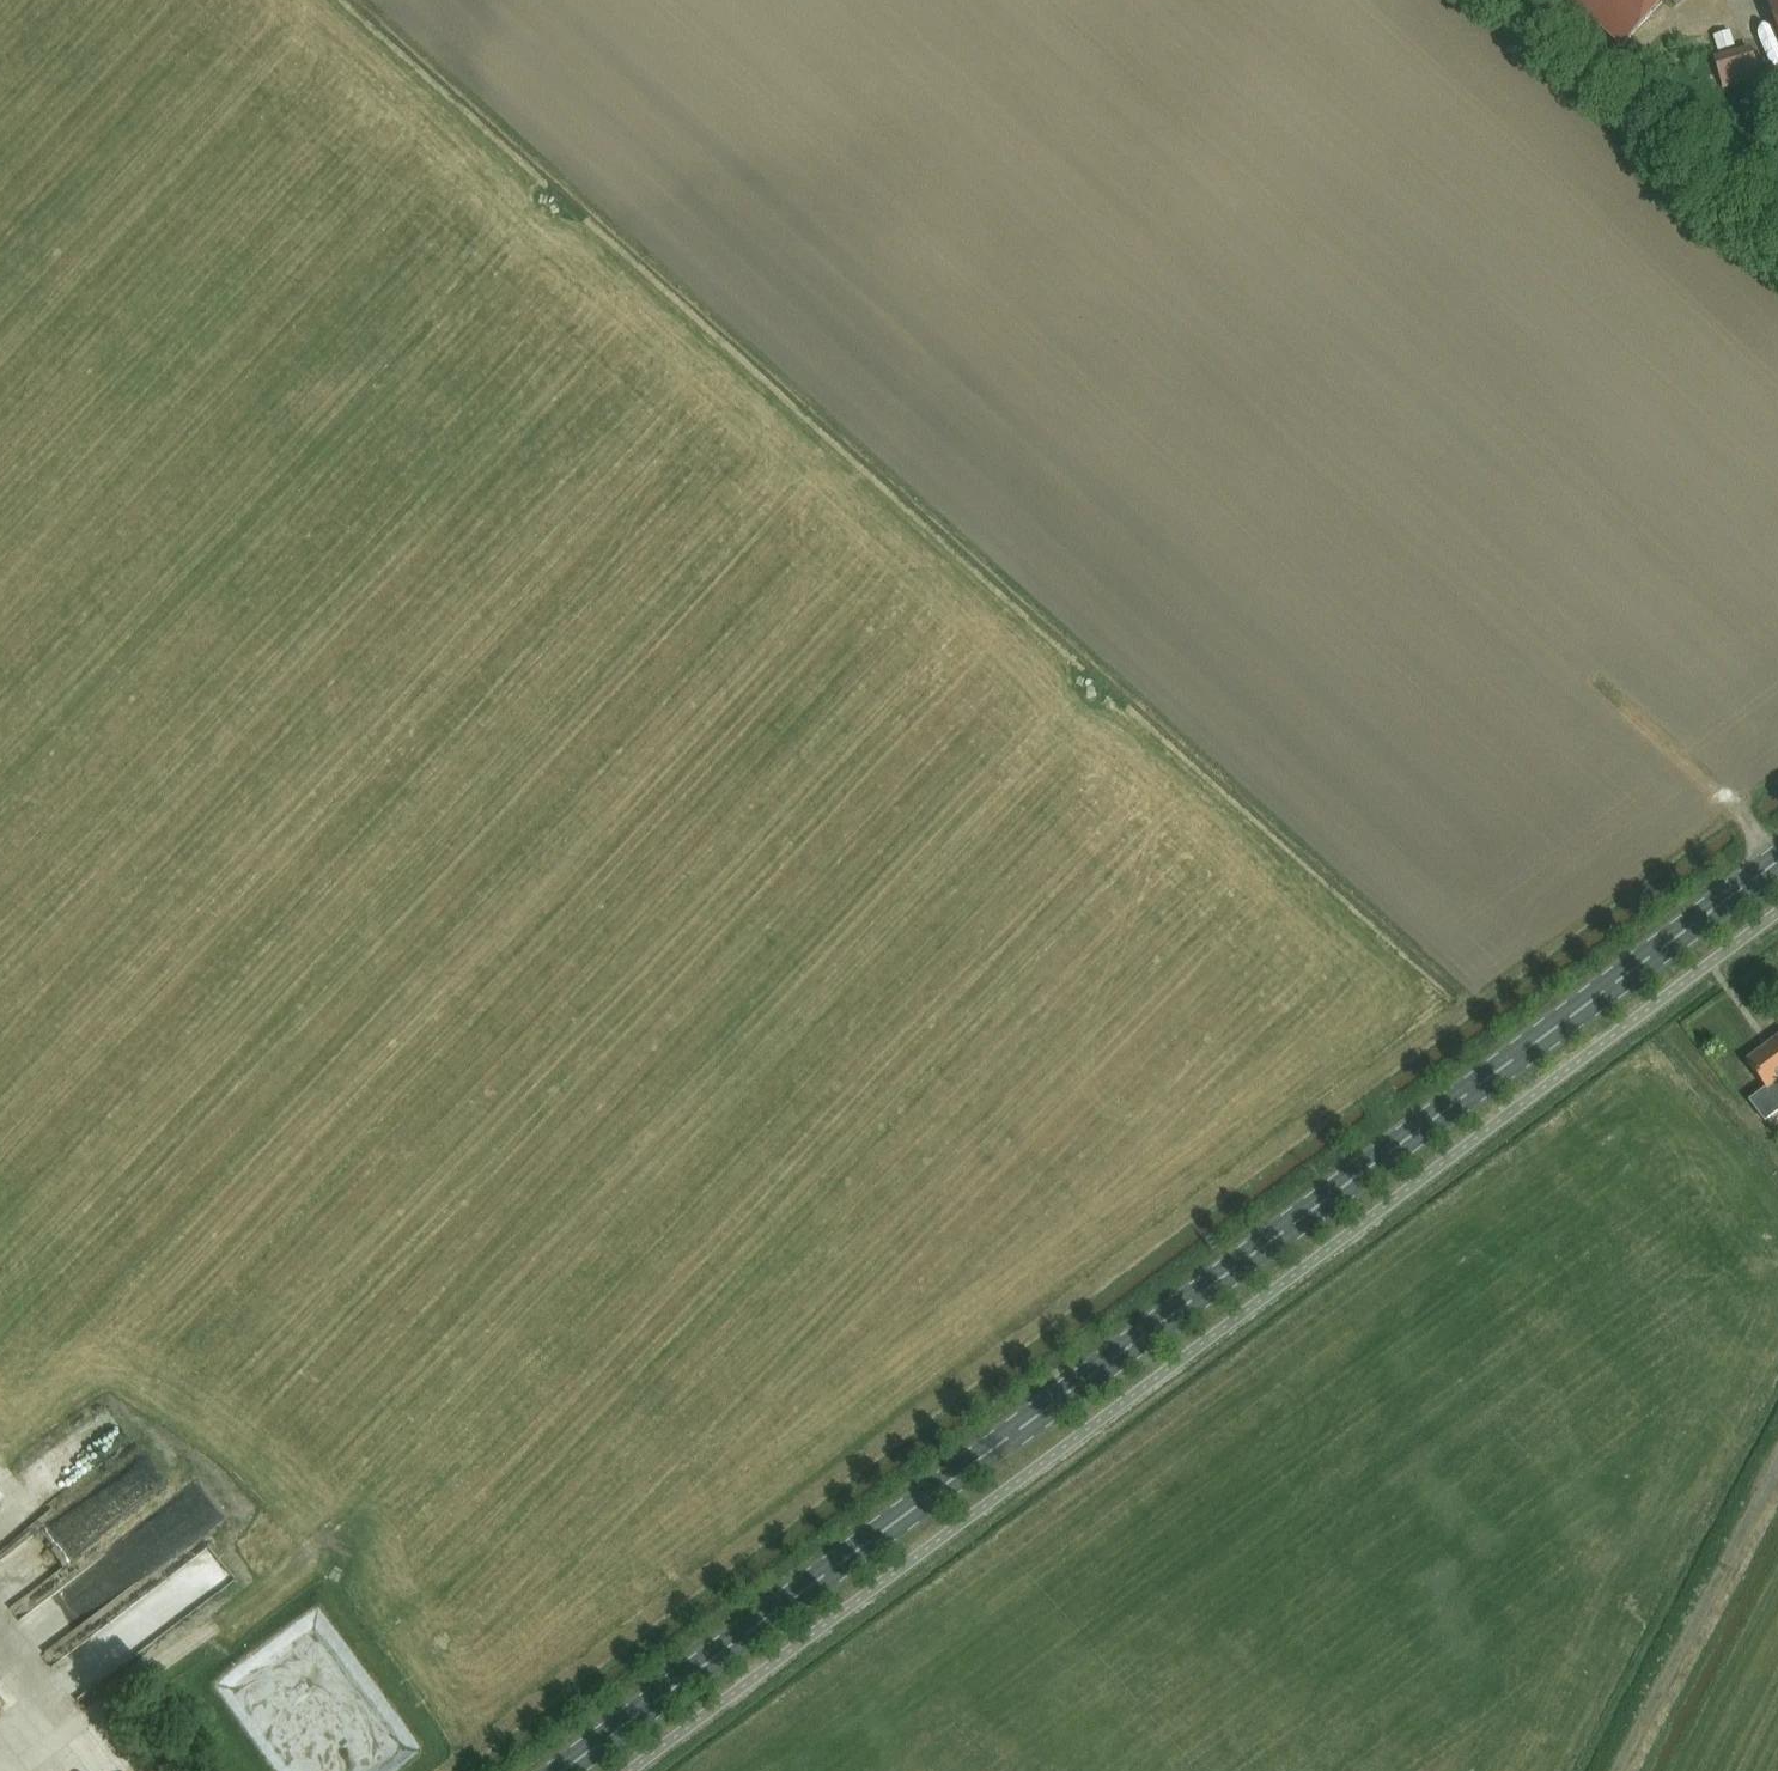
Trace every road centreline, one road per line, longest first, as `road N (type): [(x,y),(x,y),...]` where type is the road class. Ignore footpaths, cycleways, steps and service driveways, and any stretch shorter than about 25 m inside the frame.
road 1 (primary): [(564,1770),(1777,861)]
road 2 (unclassified): [(1618,1770),(1777,1465)]

